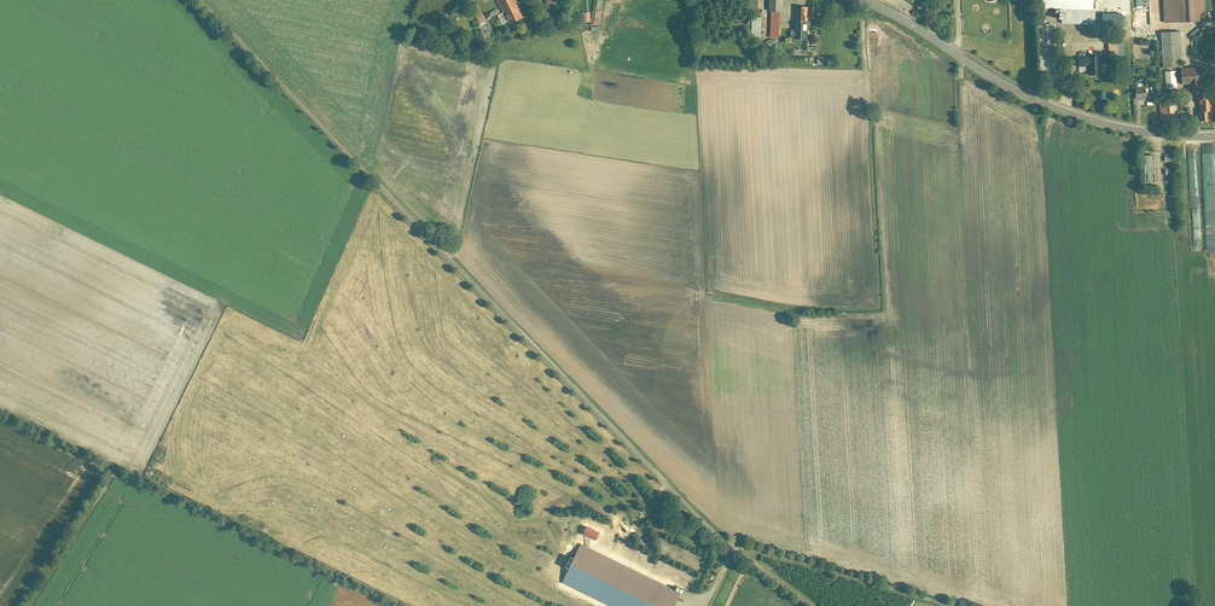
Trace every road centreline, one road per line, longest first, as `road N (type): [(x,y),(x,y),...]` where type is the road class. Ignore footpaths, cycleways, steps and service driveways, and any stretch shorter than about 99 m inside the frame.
road 1 (residential): [(812,605),(673,489),(200,0)]
road 2 (tertiary): [(1214,137),(1135,131),(1061,111),(864,0)]
road 3 (track): [(733,547),(946,605)]
road 4 (track): [(26,605),(109,481),(99,468)]

